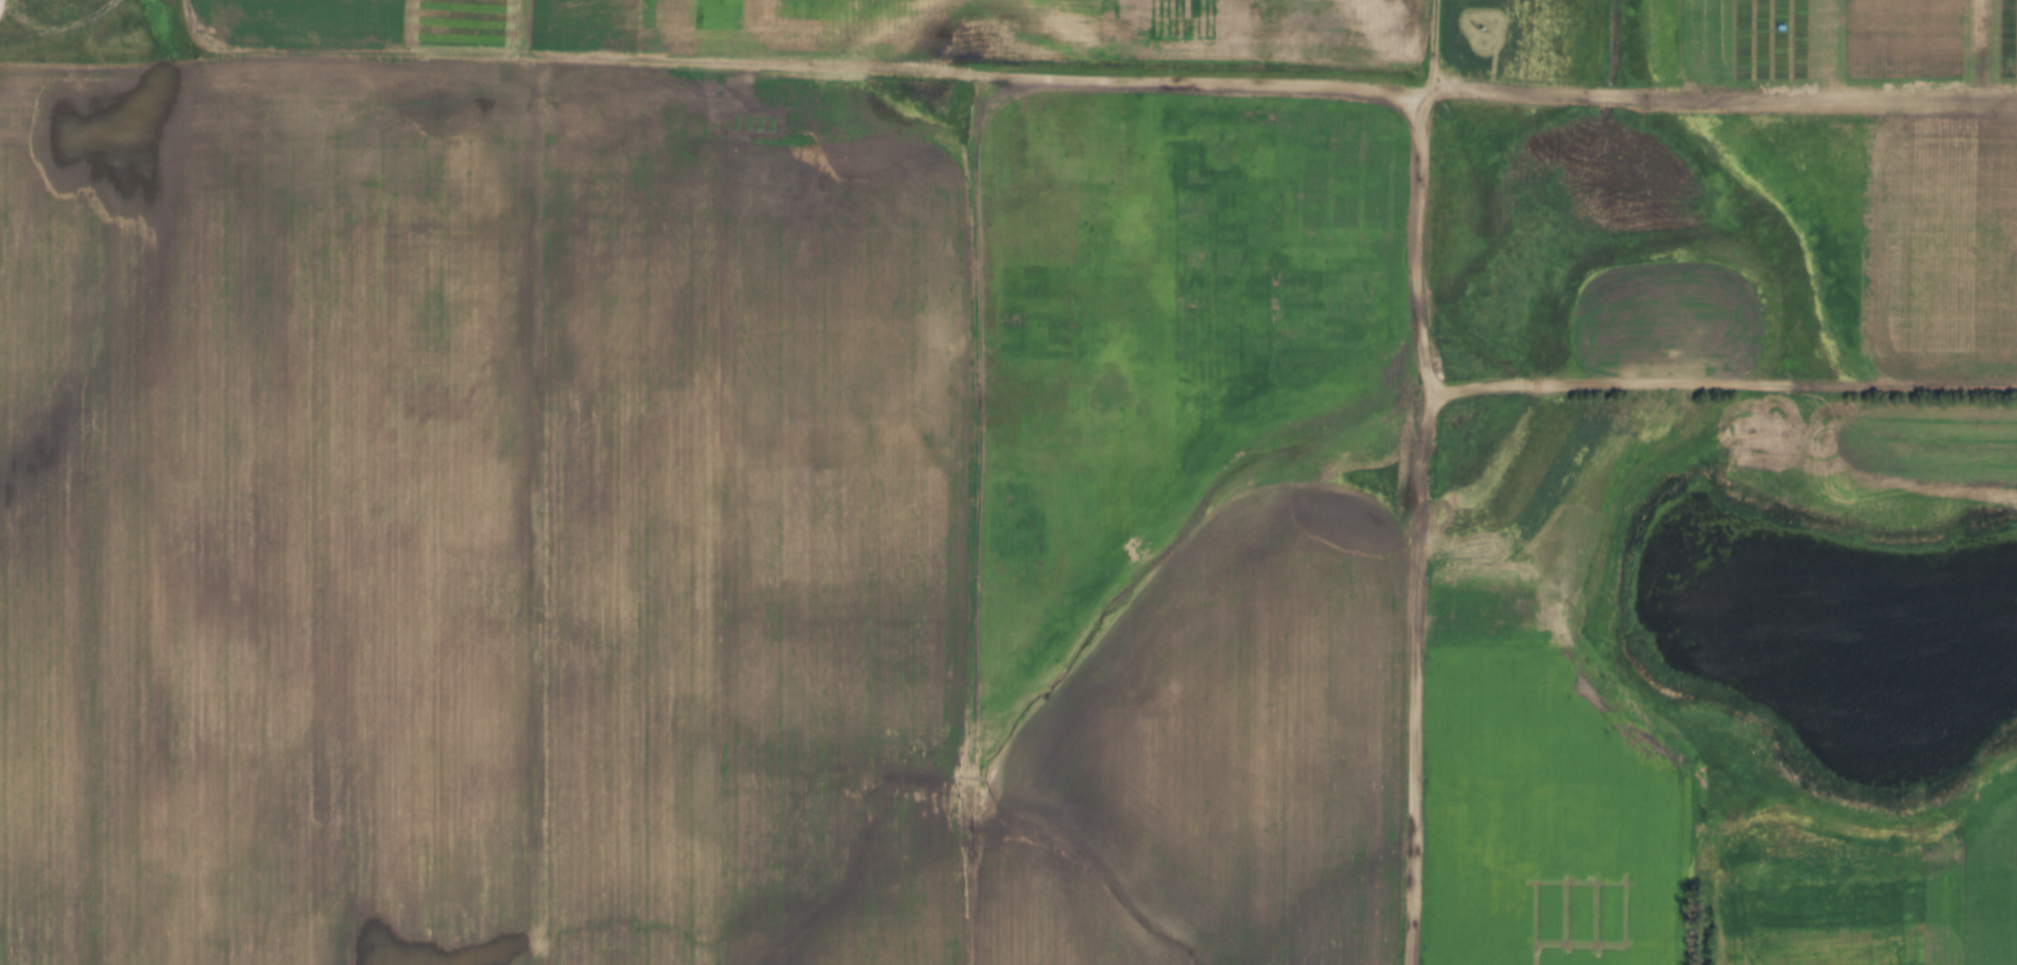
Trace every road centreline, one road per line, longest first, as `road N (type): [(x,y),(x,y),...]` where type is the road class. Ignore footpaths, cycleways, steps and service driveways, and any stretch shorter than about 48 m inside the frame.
road 1 (track): [(2016,386),(1614,378),(1487,379),(1439,388),(1425,311),(1425,119),(1383,80),(479,50),(325,63),(125,63),(106,72),(97,180),(95,964)]
road 2 (track): [(1439,388),(1420,516),(1410,964)]

